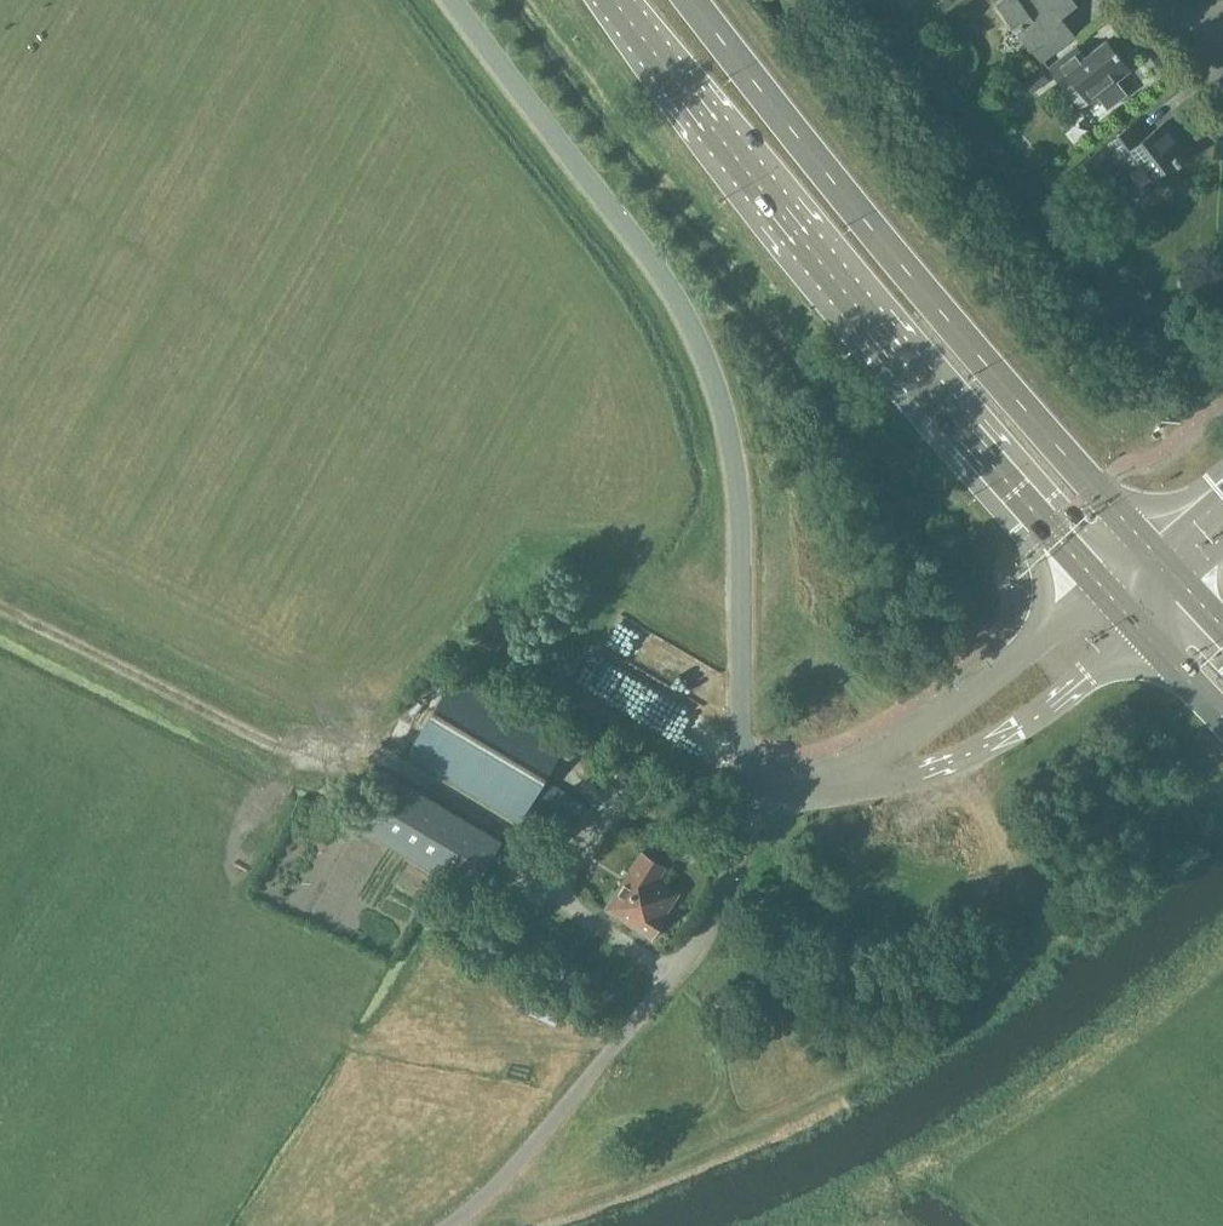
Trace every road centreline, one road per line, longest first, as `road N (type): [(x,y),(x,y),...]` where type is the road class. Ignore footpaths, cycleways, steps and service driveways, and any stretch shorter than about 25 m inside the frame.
road 1 (unclassified): [(743,792),(741,541),(715,378),(661,275),(450,0)]
road 2 (track): [(0,608),(302,759),(386,759),(515,837),(559,899),(671,976)]
road 3 (trunk): [(616,0),(732,149),(1105,590)]
road 4 (trunk): [(1150,550),(905,269),(691,0)]
road 5 (unclassified): [(450,1225),(545,1136),(703,936),(742,828),(743,792)]
road 6 (unclassified): [(857,781),(940,761),(1014,729),(1140,627)]
road 7 (unclassified): [(1105,590),(857,781)]
road 8 (trunk): [(1140,627),(1222,717)]

